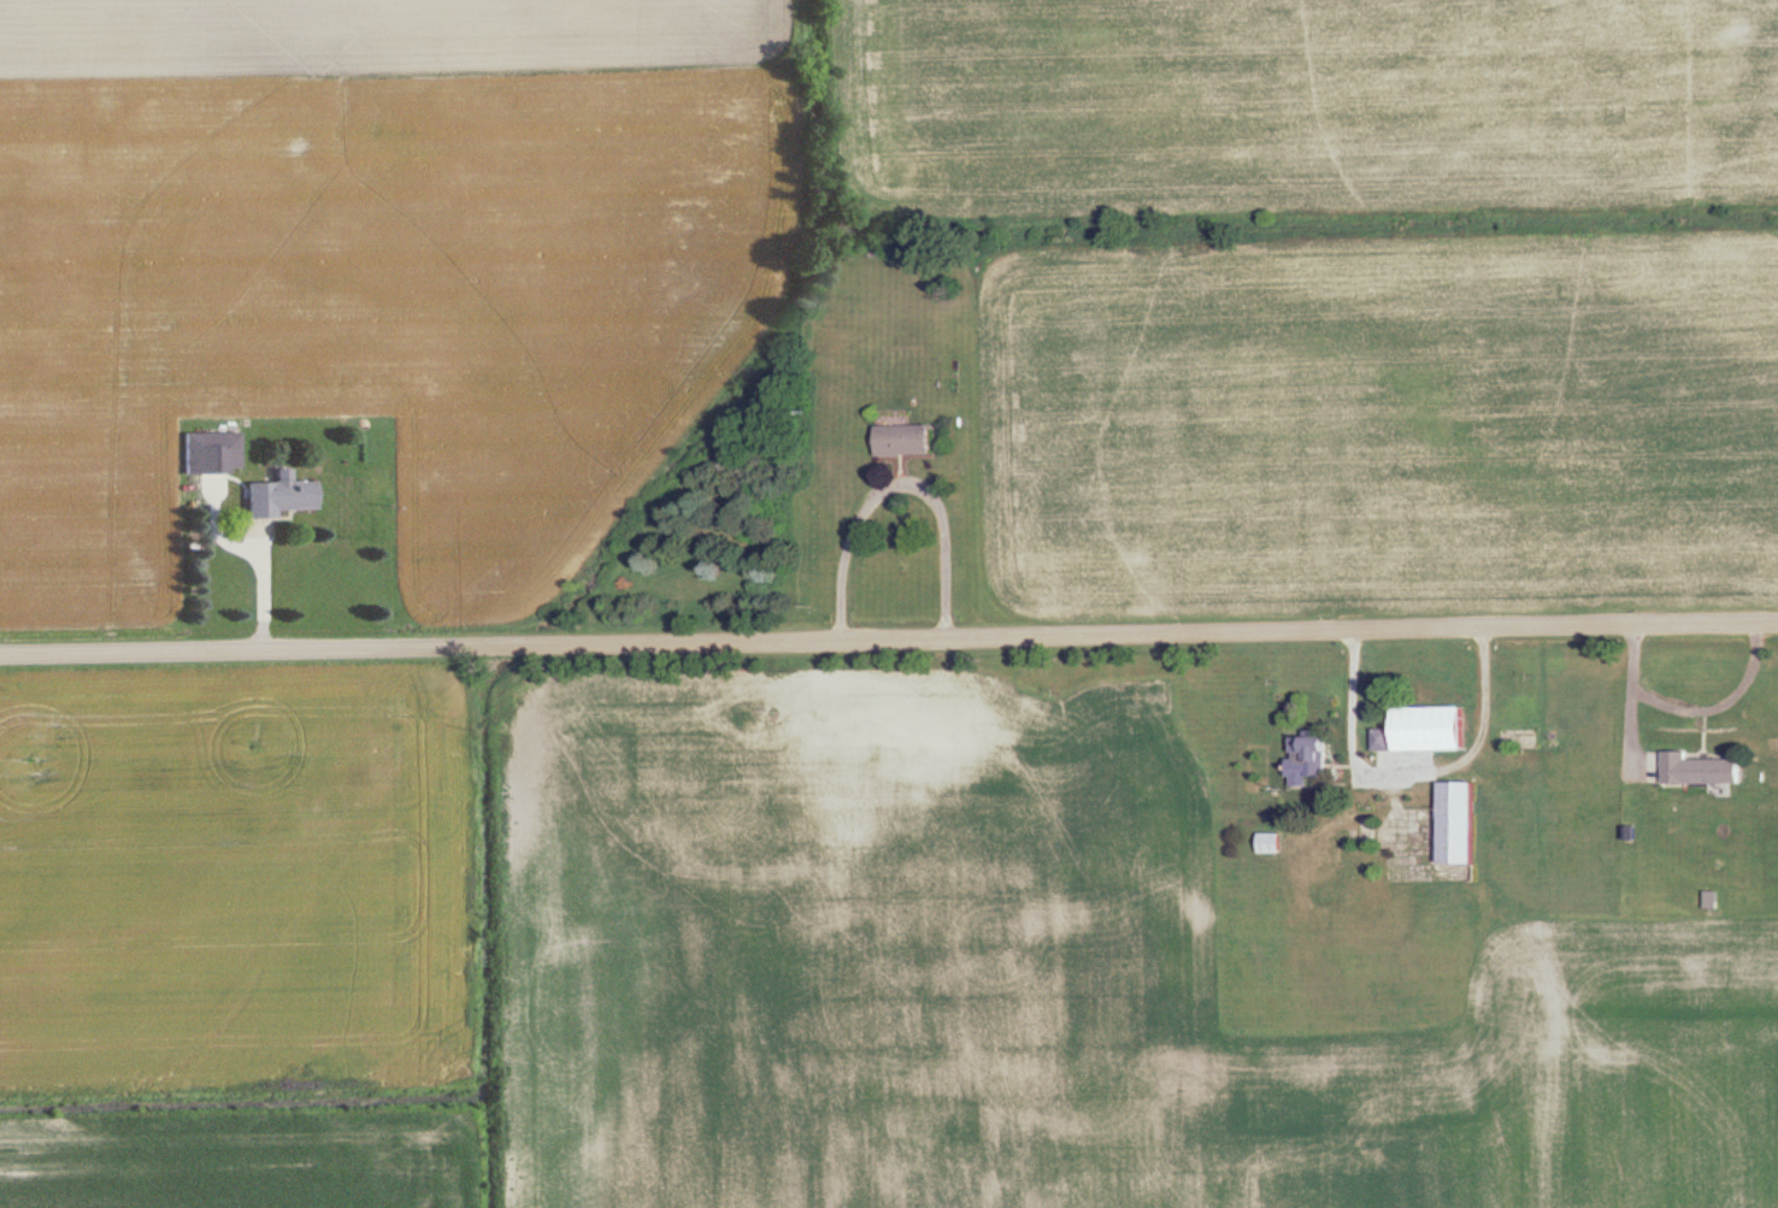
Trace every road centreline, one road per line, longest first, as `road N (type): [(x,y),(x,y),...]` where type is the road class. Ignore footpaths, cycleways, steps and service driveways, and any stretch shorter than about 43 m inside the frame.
road 1 (residential): [(0,651),(1777,619)]

